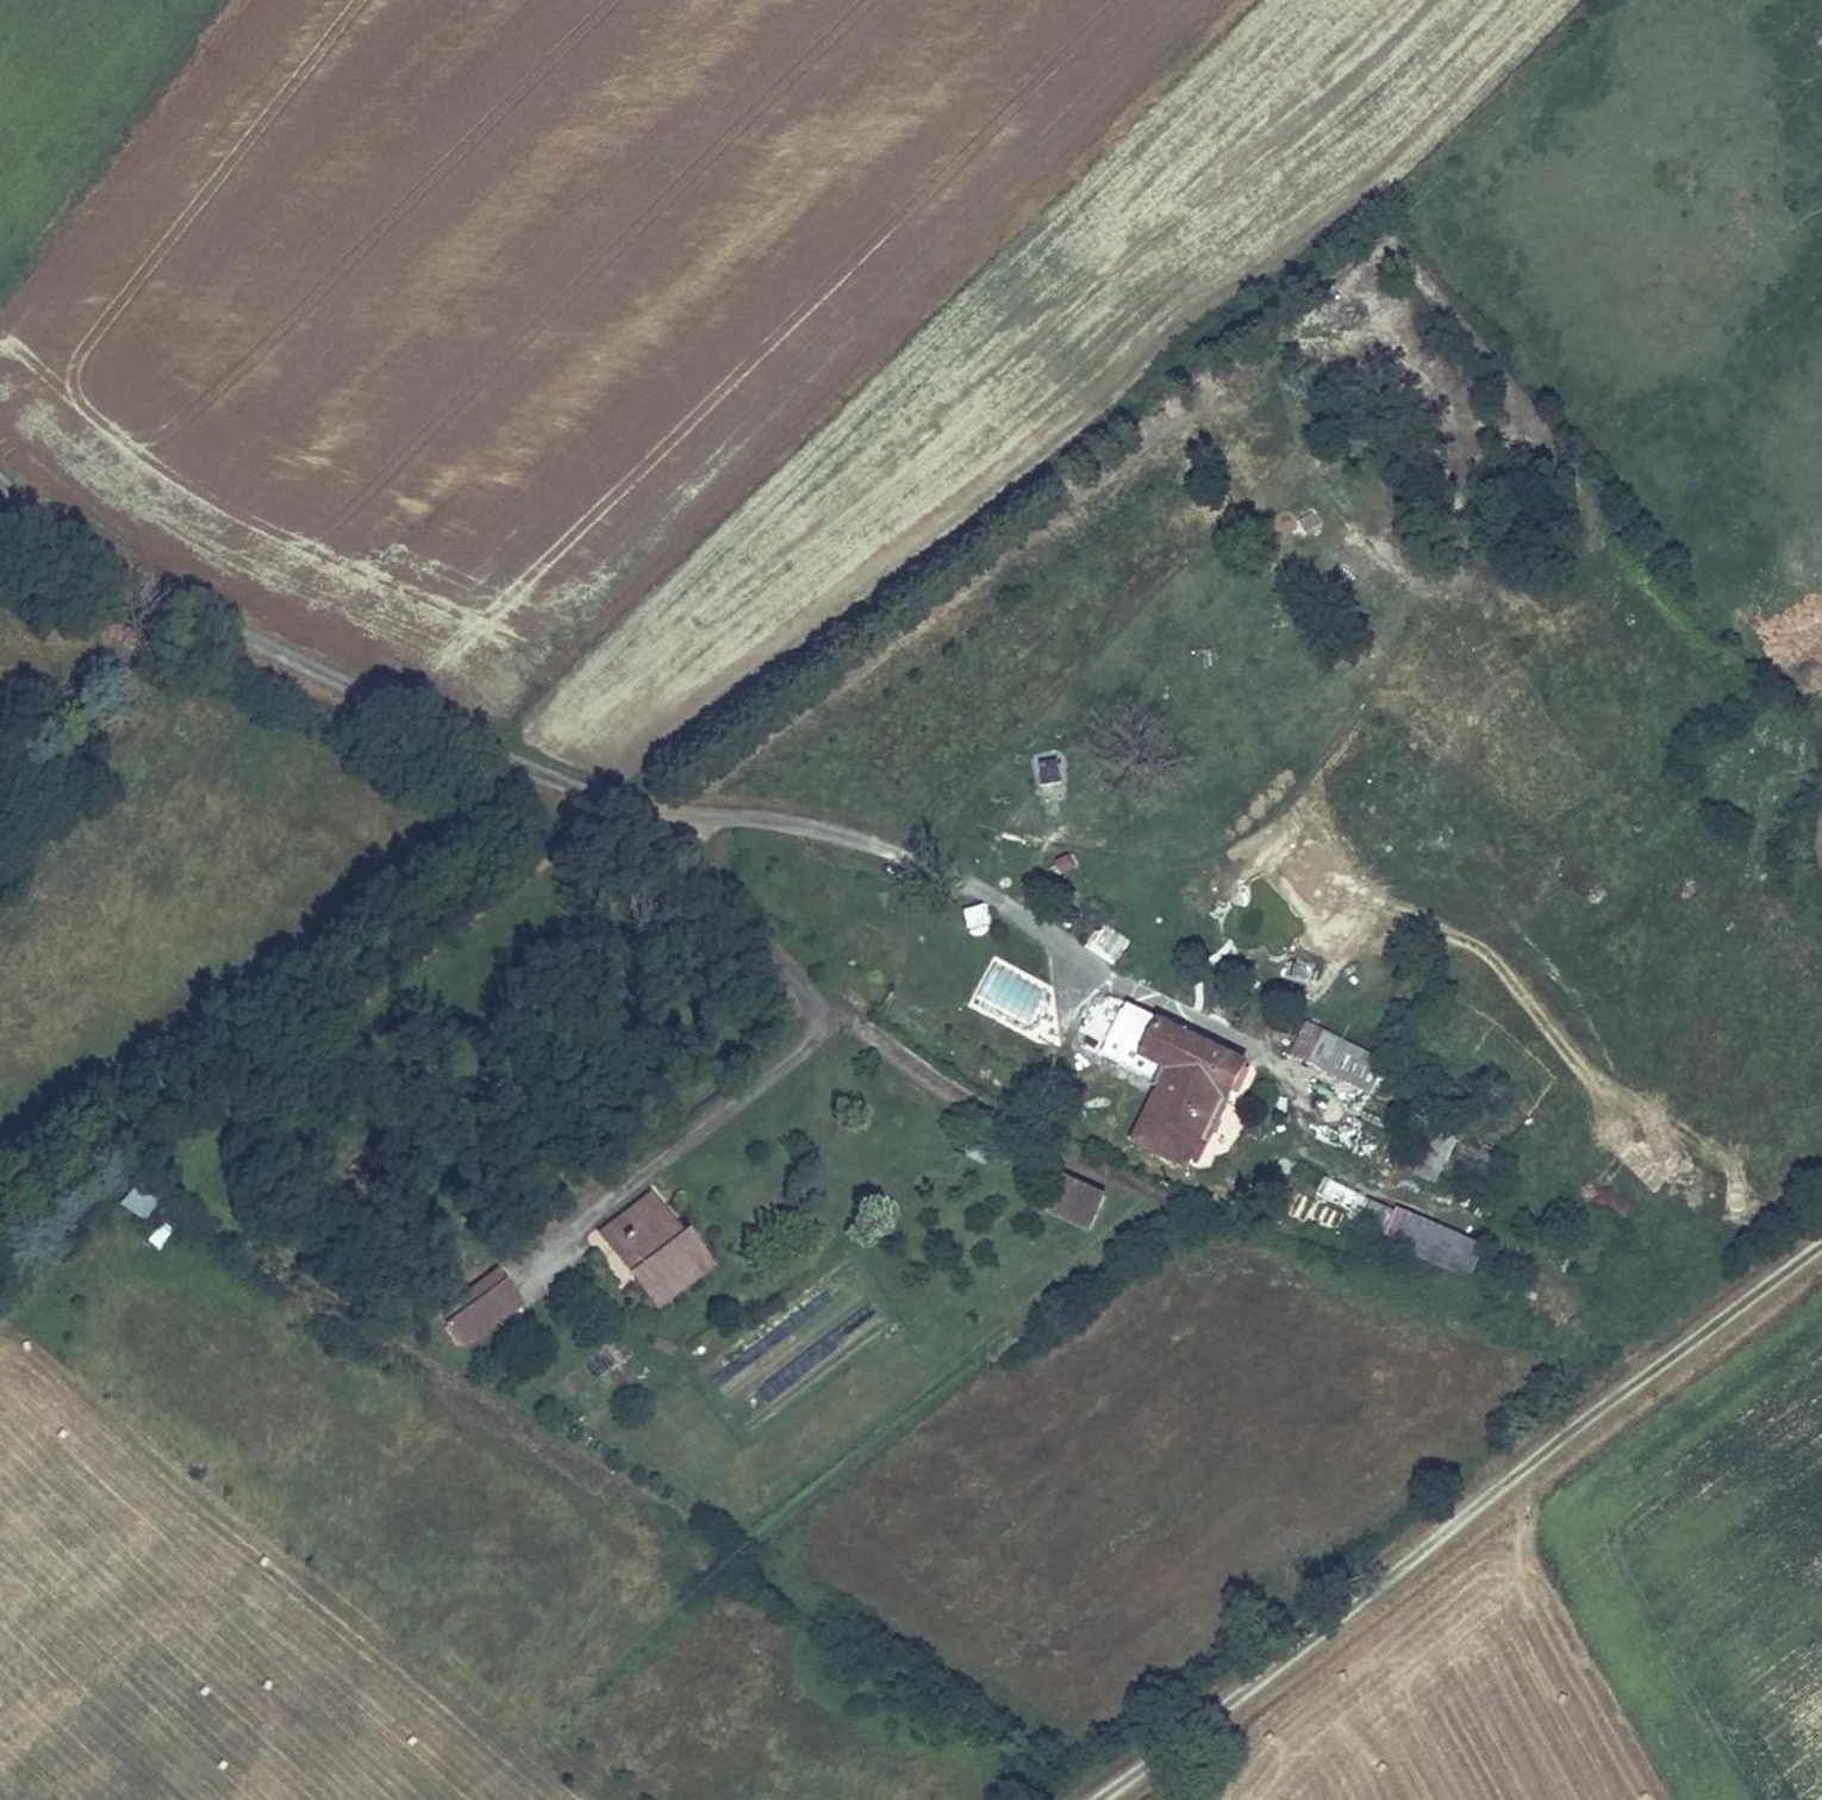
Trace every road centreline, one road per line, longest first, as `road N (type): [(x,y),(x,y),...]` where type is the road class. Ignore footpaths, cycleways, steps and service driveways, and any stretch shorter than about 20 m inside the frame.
road 1 (unclassified): [(1821,1238),(1092,1799)]

